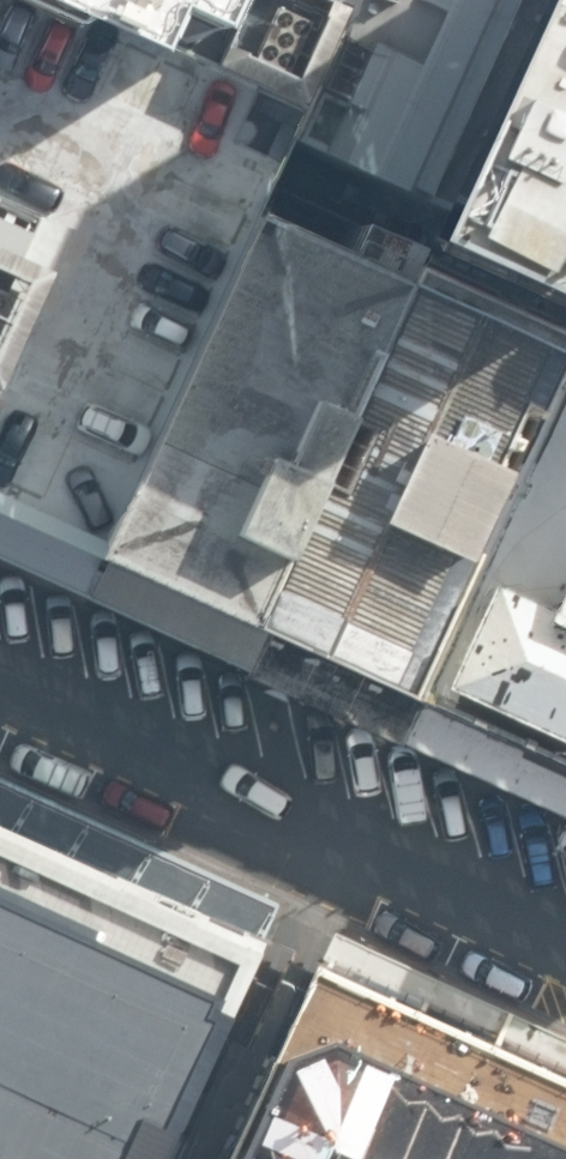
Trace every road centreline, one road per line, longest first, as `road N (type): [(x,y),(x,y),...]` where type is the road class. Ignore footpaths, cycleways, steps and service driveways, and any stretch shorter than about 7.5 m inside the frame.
road 1 (unclassified): [(565,928),(0,667)]

